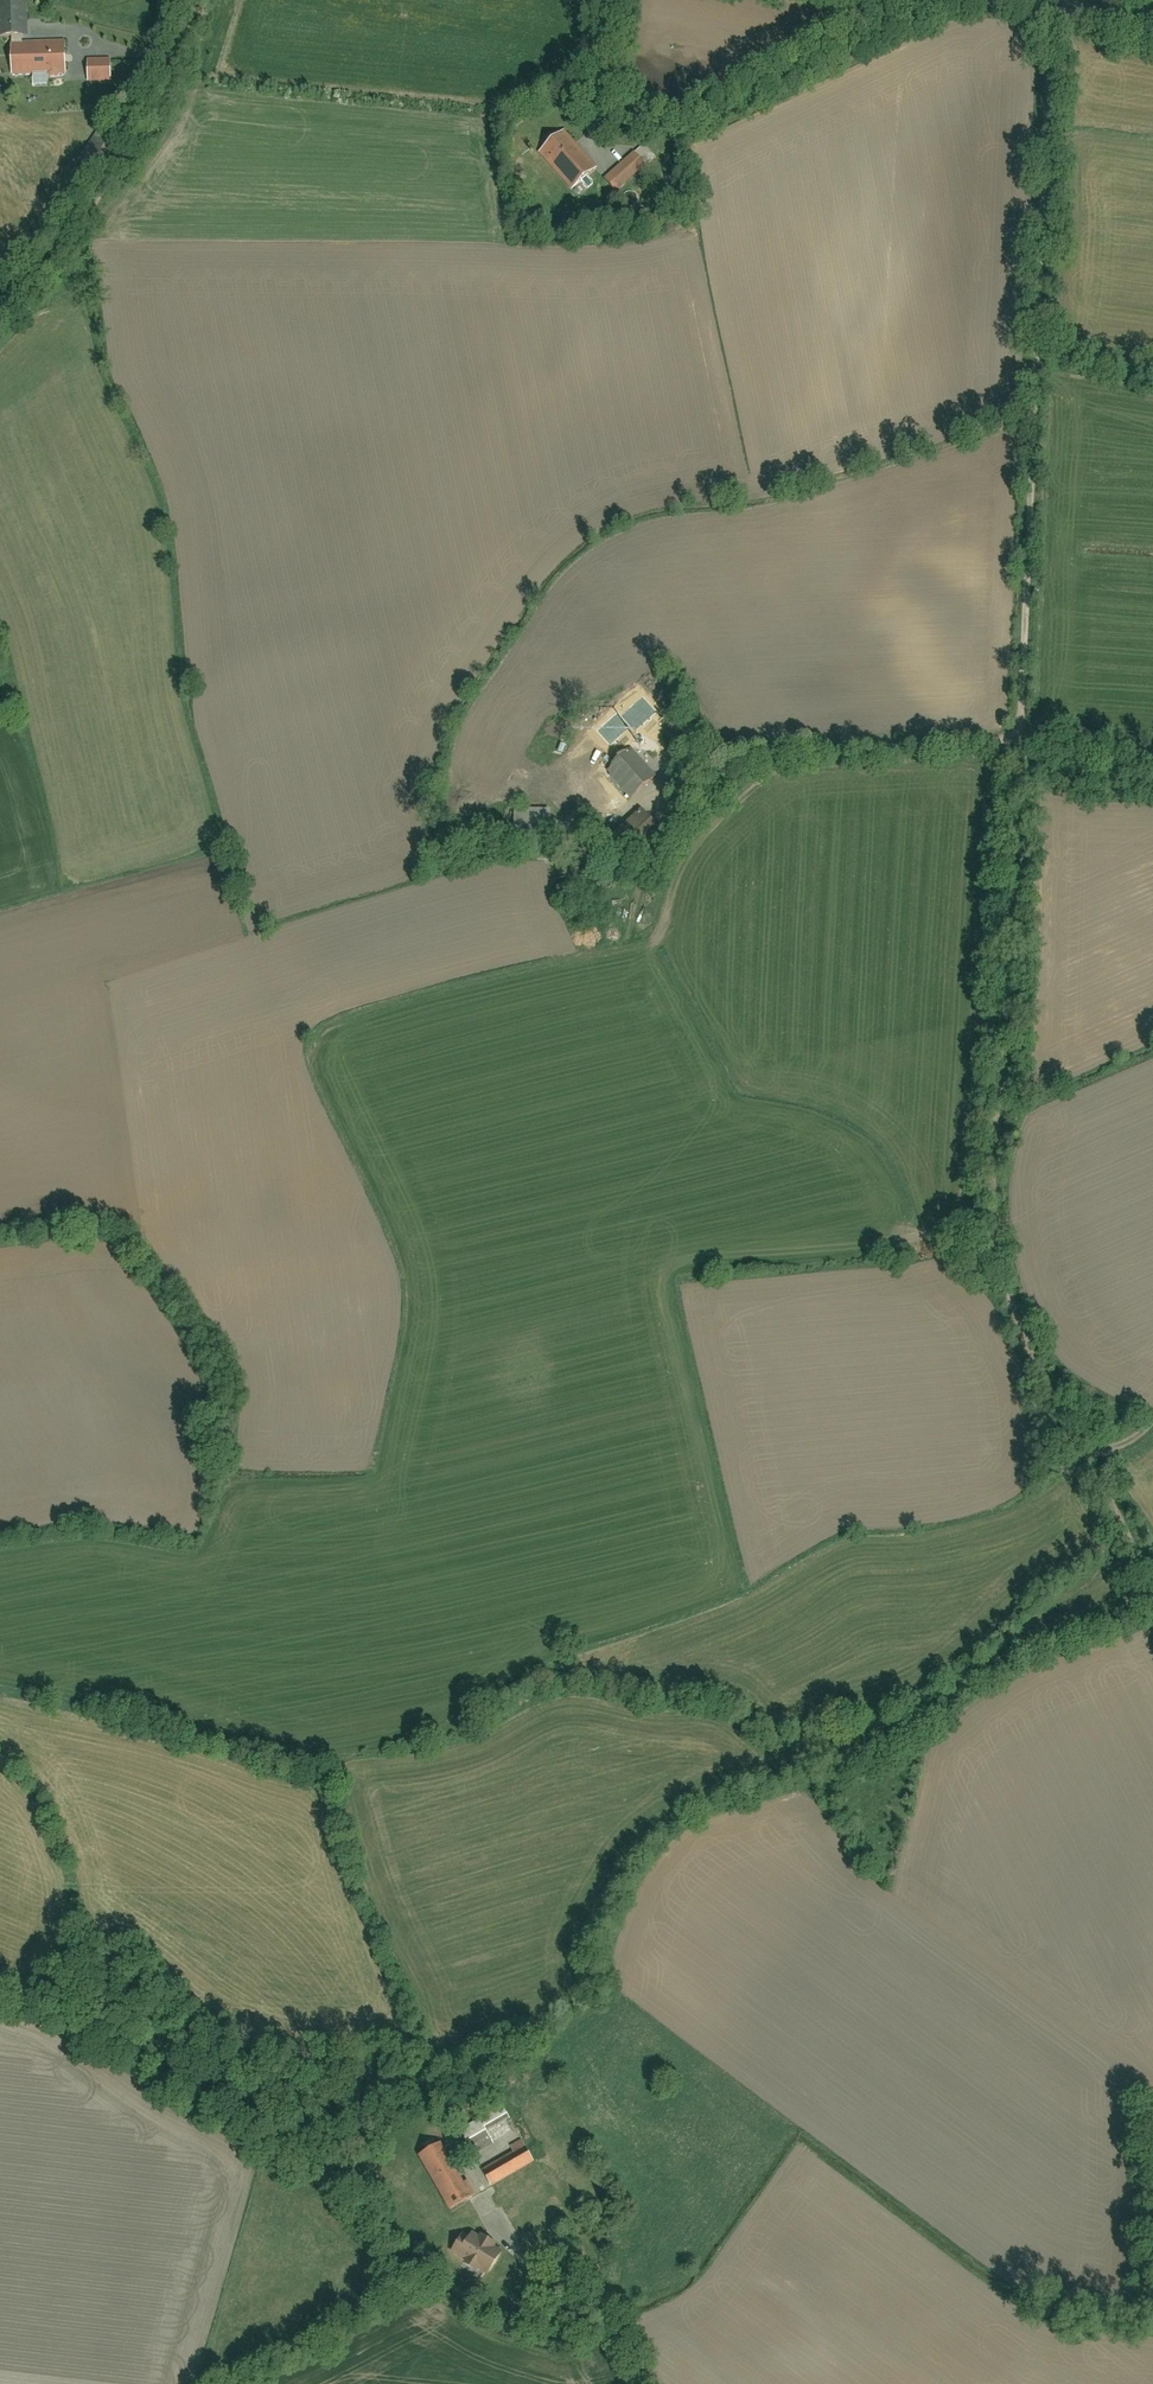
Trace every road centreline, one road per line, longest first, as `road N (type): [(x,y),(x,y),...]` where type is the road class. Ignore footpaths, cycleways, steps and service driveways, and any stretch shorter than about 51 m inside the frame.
road 1 (track): [(1152,1590),(1044,1370),(1005,1268),(1007,993),(1026,746)]
road 2 (residential): [(200,0),(178,66),(104,176)]
road 3 (residential): [(635,2383),(616,2340),(571,2289),(521,2252)]
road 4 (track): [(0,314),(104,176)]
road 5 (residential): [(1152,28),(988,0)]
road 6 (track): [(616,0),(591,144)]

